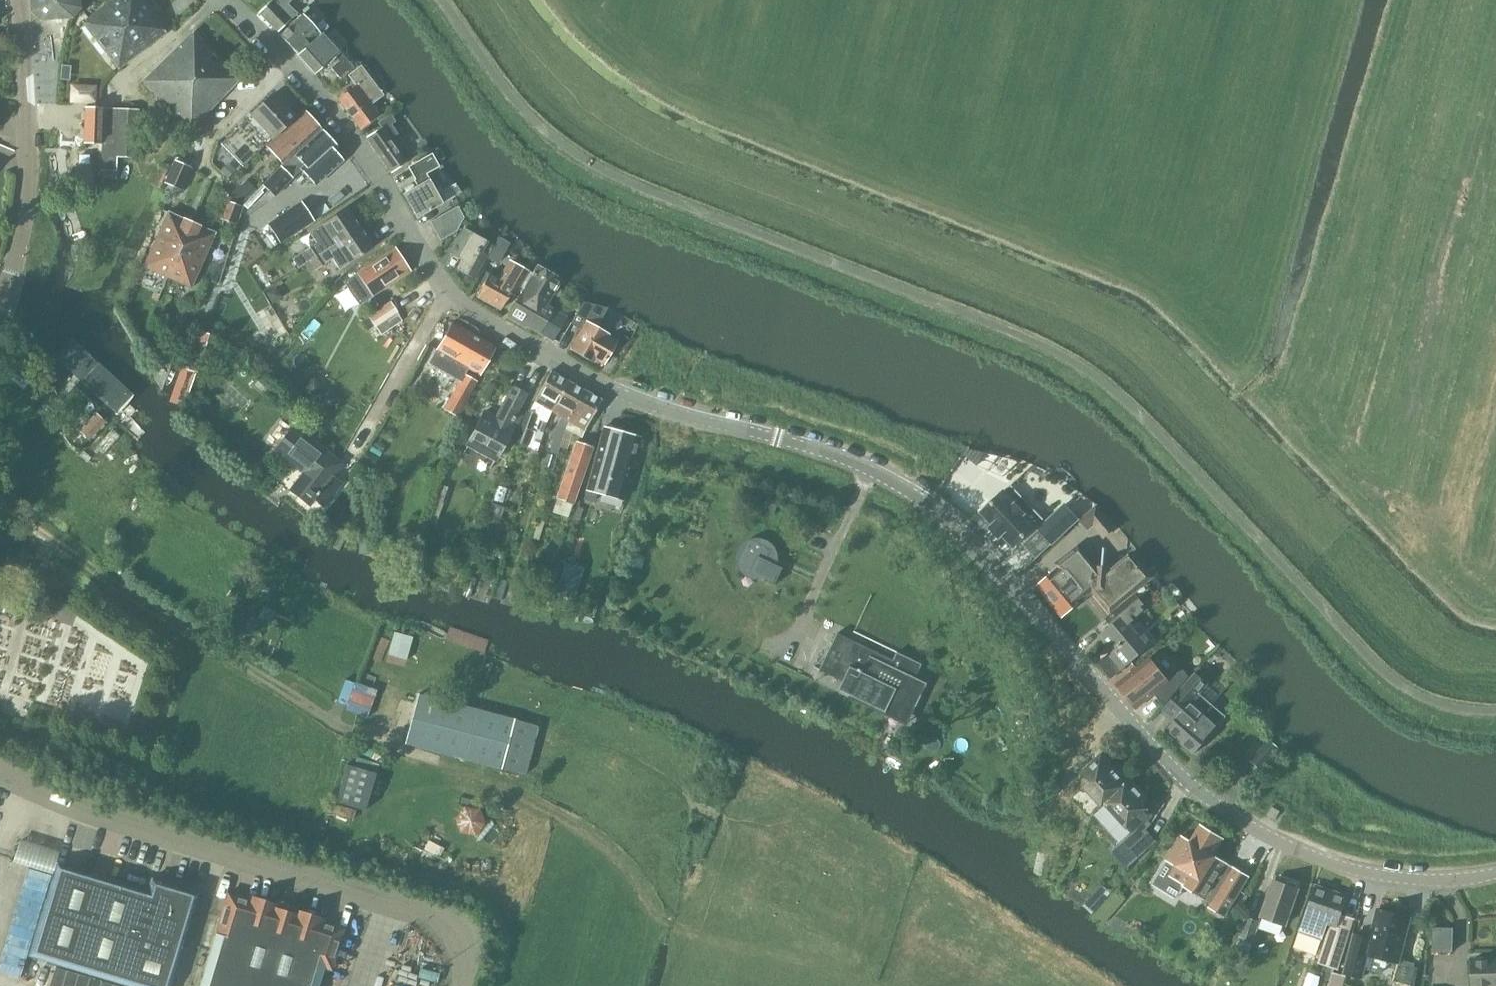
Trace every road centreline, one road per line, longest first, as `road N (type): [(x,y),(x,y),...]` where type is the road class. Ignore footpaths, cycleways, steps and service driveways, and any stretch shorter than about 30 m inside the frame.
road 1 (unclassified): [(1495,874),(1444,881),(1380,875),(1327,862),(1246,826),(1177,772),(955,524),(918,496),(799,446),(689,418),(605,386),(449,295),(318,101),(223,0)]
road 2 (residential): [(0,775),(107,816),(450,918),(465,955),(456,985)]
road 3 (track): [(435,762),(325,719),(0,507)]
road 4 (unclassified): [(0,316),(24,229),(23,0)]

